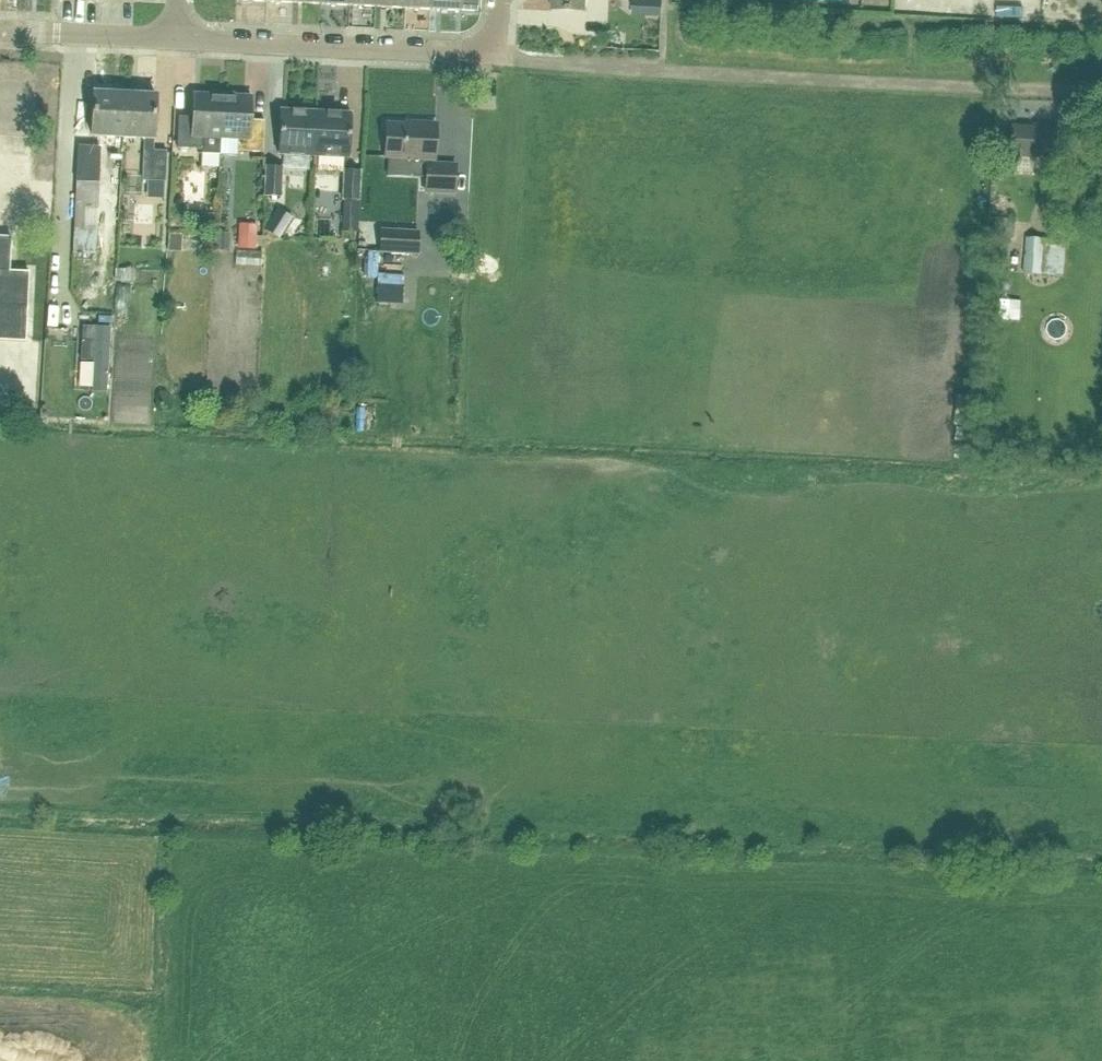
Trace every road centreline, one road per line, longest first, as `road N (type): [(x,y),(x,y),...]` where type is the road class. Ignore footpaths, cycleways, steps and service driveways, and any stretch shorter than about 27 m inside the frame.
road 1 (track): [(486,54),(526,64),(1101,94)]
road 2 (residential): [(486,54),(175,38)]
road 3 (residential): [(175,38),(0,30)]

